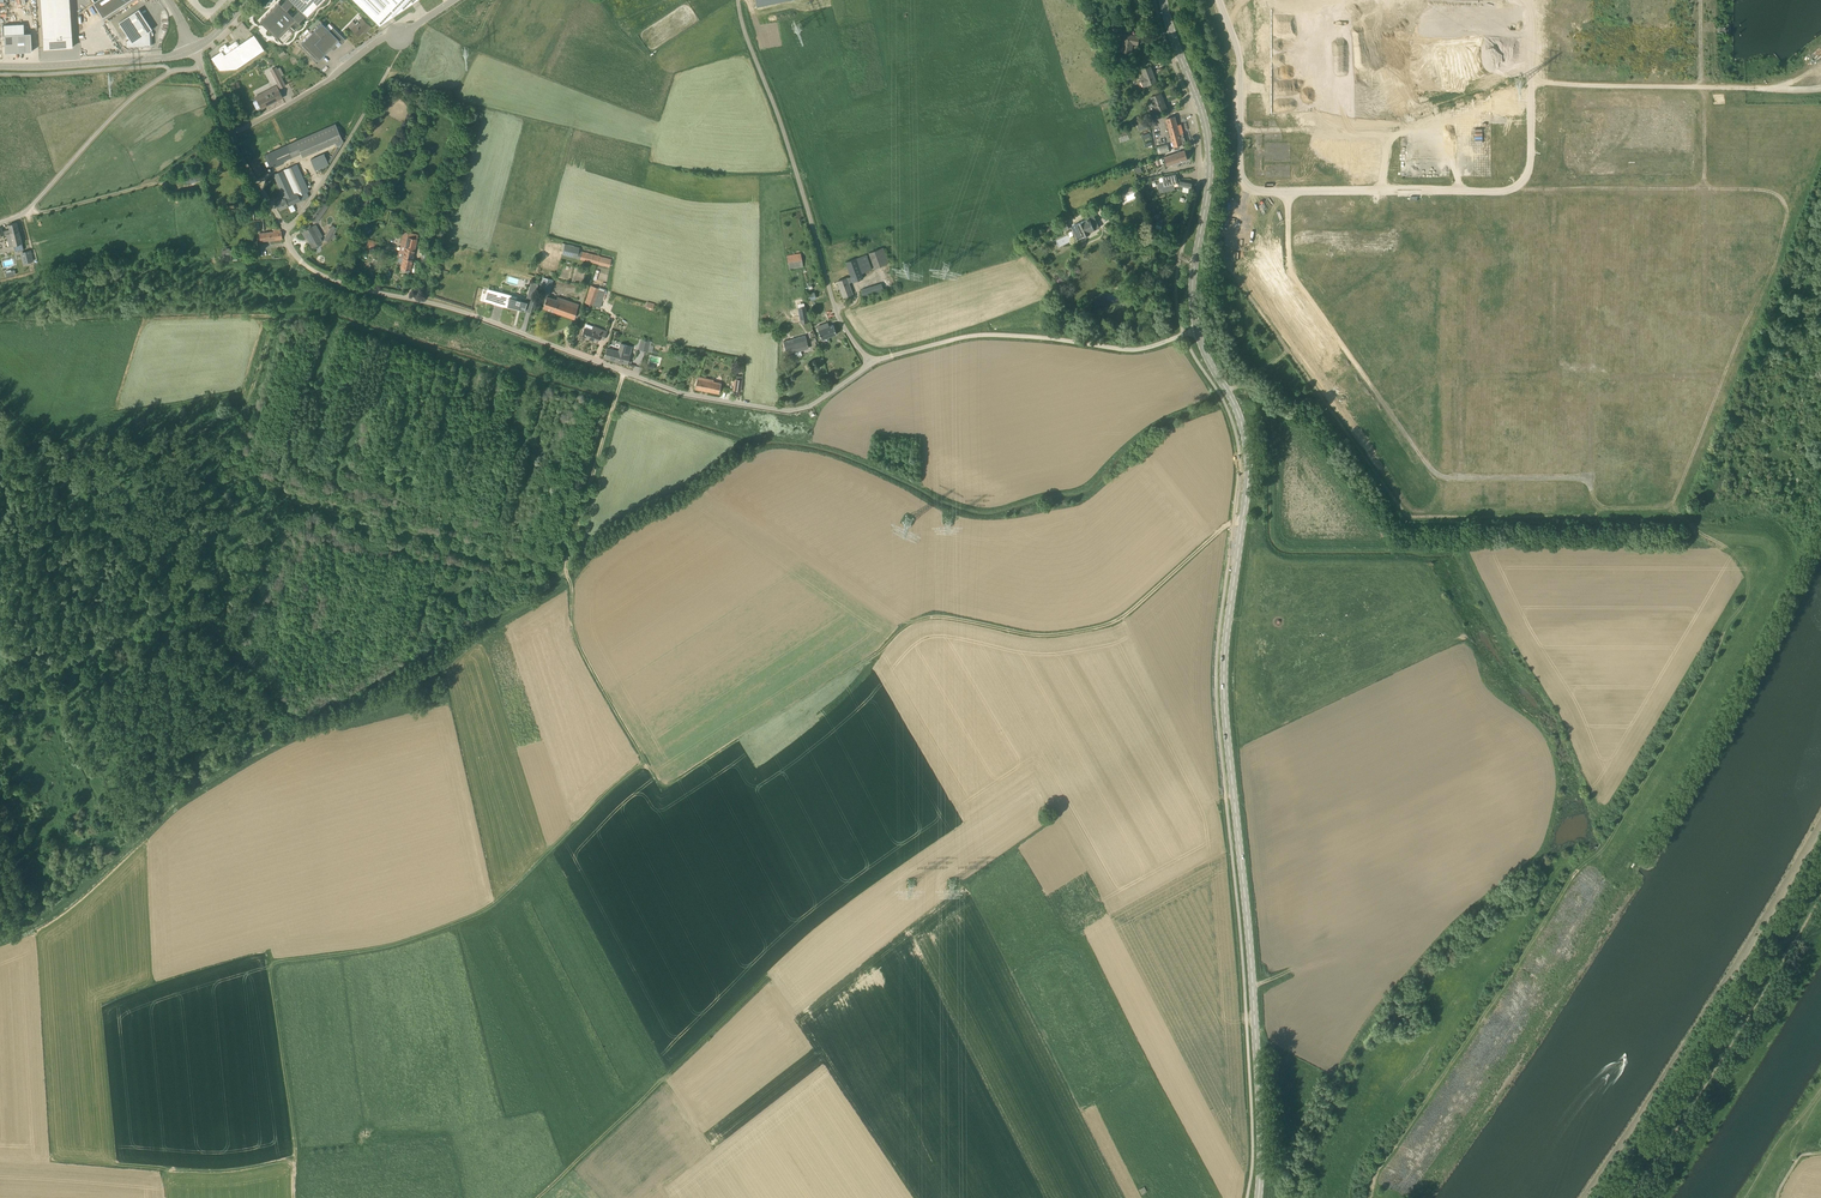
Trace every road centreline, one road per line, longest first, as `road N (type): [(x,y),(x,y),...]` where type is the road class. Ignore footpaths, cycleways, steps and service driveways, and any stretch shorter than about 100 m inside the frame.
road 1 (track): [(1363,1197),(1582,864),(1603,850),(1770,578),(1774,558),(1769,544),(1702,538),(1389,545)]
road 2 (secondary): [(1258,1197),(1259,1089),(1224,683),(1247,447),(1197,330)]
road 3 (unclassified): [(871,363),(806,409),(769,411),(644,381),(458,310),(338,281),(293,252),(229,135)]
road 4 (track): [(644,763),(659,787),(667,783),(876,660),(910,623),(939,617),(1048,637),(1104,628),(1243,520)]
road 5 (track): [(644,763),(503,898),(475,914),(379,947),(270,963),(295,1197)]
road 6 (track): [(565,575),(398,684),(252,751),(170,802),(67,897),(0,933)]
road 7 (track): [(1289,191),(1293,271),(1434,472),(1585,476)]
road 8 (unclassified): [(1251,191),(1503,193),(1525,185),(1527,0)]
road 9 (unclassified): [(871,363),(832,299),(738,0)]
road 10 (unclassified): [(1631,1197),(1820,896)]
road 11 (secondary): [(1197,330),(1194,273),(1209,181),(1207,130),(1163,0)]
road 12 (unclassified): [(1197,330),(1123,349),(1042,337),(963,337),(871,363)]
road 13 (track): [(772,971),(534,1197)]
road 14 (track): [(565,575),(275,493)]
road 15 (track): [(1820,88),(1529,81)]
road 16 (track): [(275,493),(224,479),(293,252)]
road 17 (unclassified): [(229,135),(454,0)]
road 18 (unclassified): [(0,223),(29,209),(138,94),(176,70),(200,66)]
road 19 (track): [(0,713),(193,602)]
road 20 (track): [(624,373),(565,575)]
road 21 (track): [(565,575),(571,630),(644,763)]
road 22 (unclassified): [(0,66),(191,49)]
road 23 (track): [(251,394),(117,415)]

